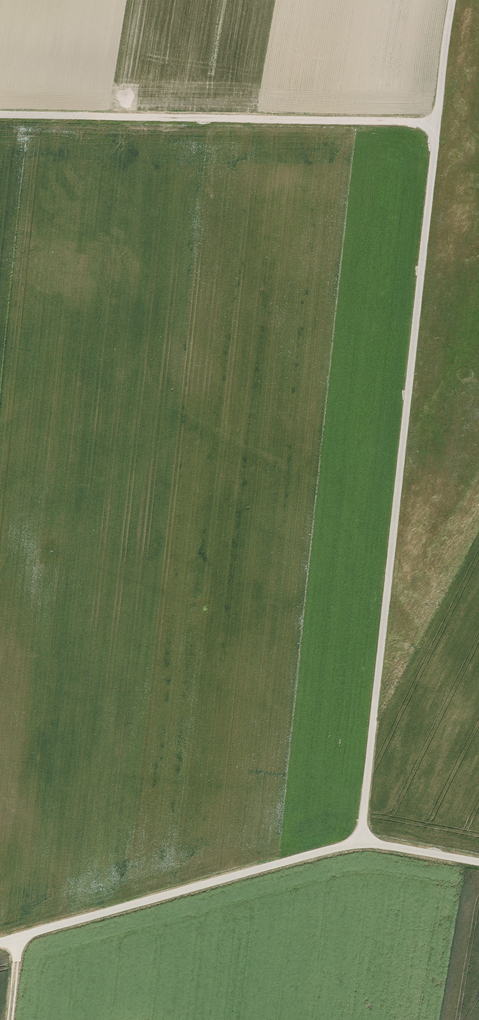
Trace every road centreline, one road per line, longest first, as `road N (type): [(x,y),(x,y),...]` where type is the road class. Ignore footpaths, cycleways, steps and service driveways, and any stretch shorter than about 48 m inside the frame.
road 1 (track): [(452,0),(362,842)]
road 2 (unclassified): [(0,943),(362,842),(478,863)]
road 3 (track): [(435,122),(0,114)]

